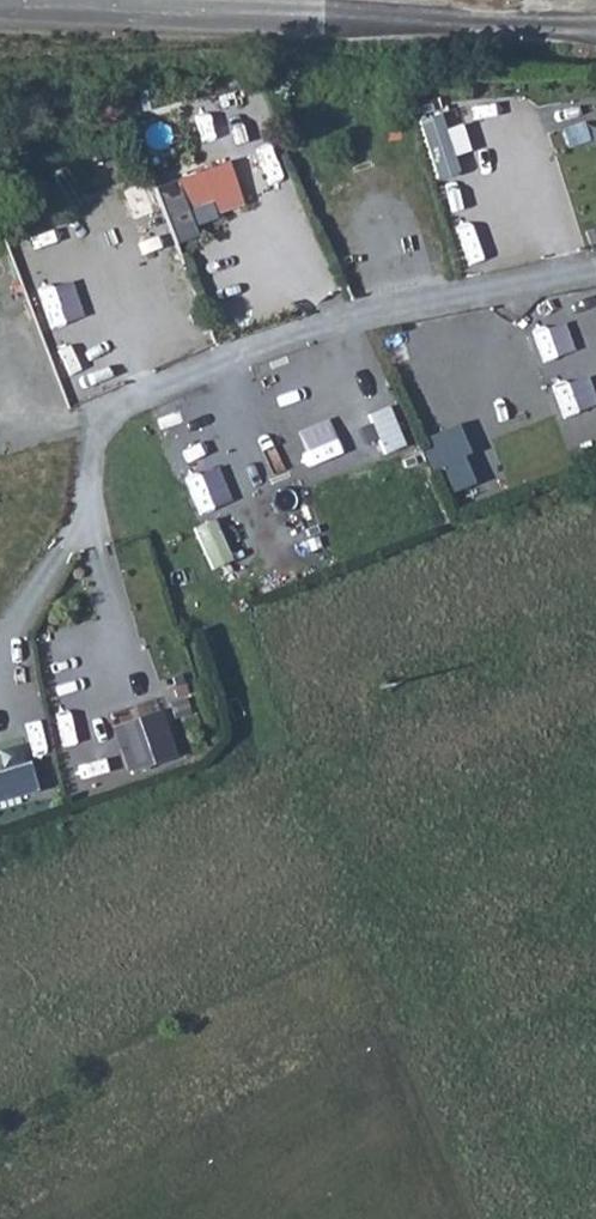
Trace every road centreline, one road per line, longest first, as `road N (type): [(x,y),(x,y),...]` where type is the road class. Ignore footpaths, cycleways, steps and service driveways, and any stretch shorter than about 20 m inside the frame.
road 1 (unclassified): [(0,5),(595,29)]

